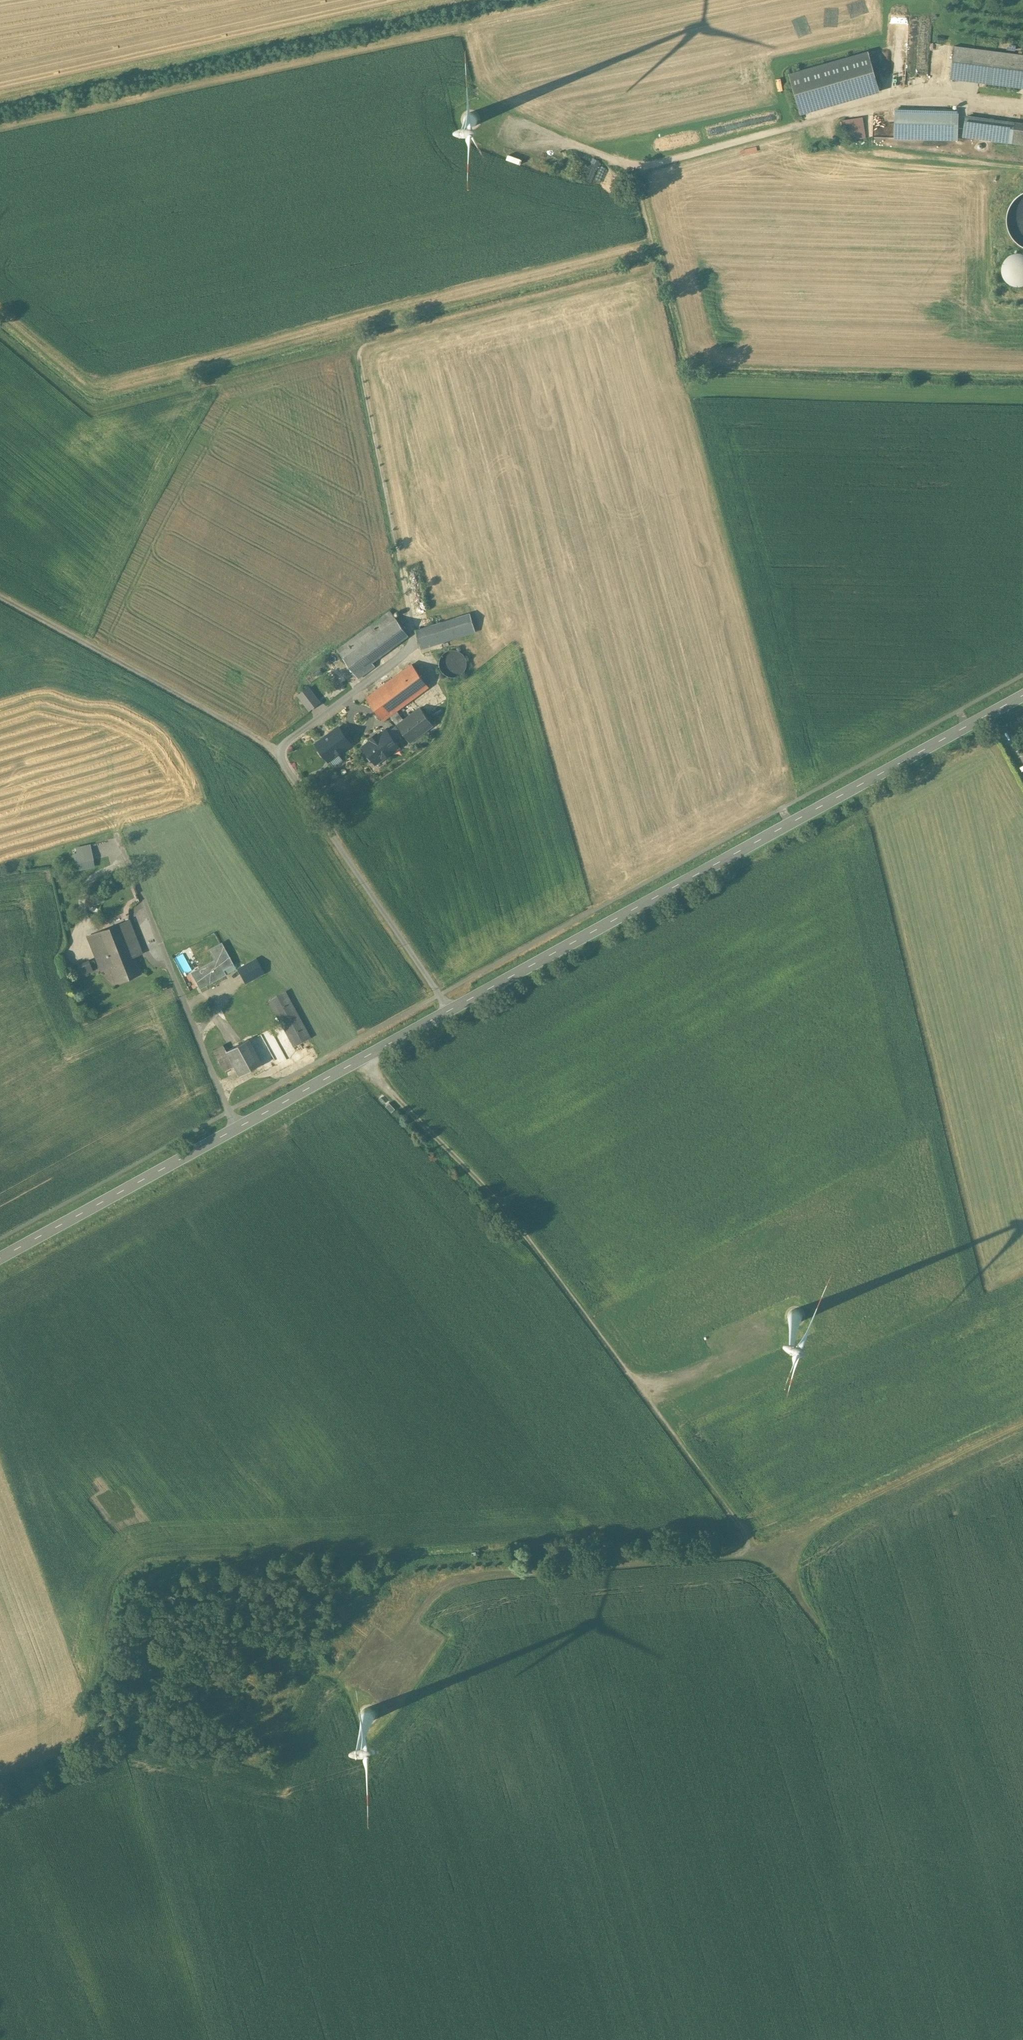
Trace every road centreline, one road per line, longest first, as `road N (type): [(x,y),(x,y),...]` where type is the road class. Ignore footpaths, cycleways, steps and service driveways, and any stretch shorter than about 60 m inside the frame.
road 1 (tertiary): [(1022,701),(0,1258)]

